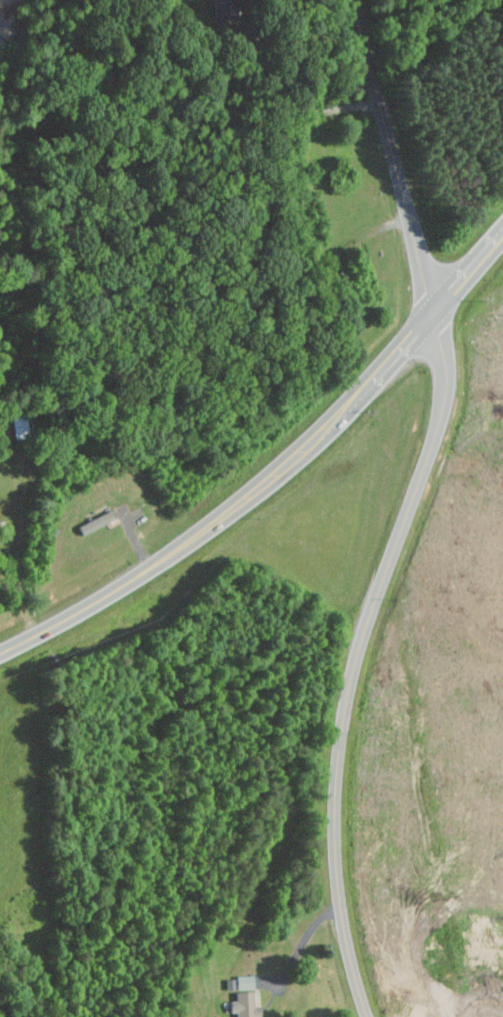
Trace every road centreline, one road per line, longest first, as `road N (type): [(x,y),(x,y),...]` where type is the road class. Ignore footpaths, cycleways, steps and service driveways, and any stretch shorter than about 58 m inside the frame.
road 1 (residential): [(368,1016),(337,877),(342,733),(365,628),(437,434),(447,376),(356,0)]
road 2 (primary): [(502,232),(276,475),(185,544),(0,650)]

